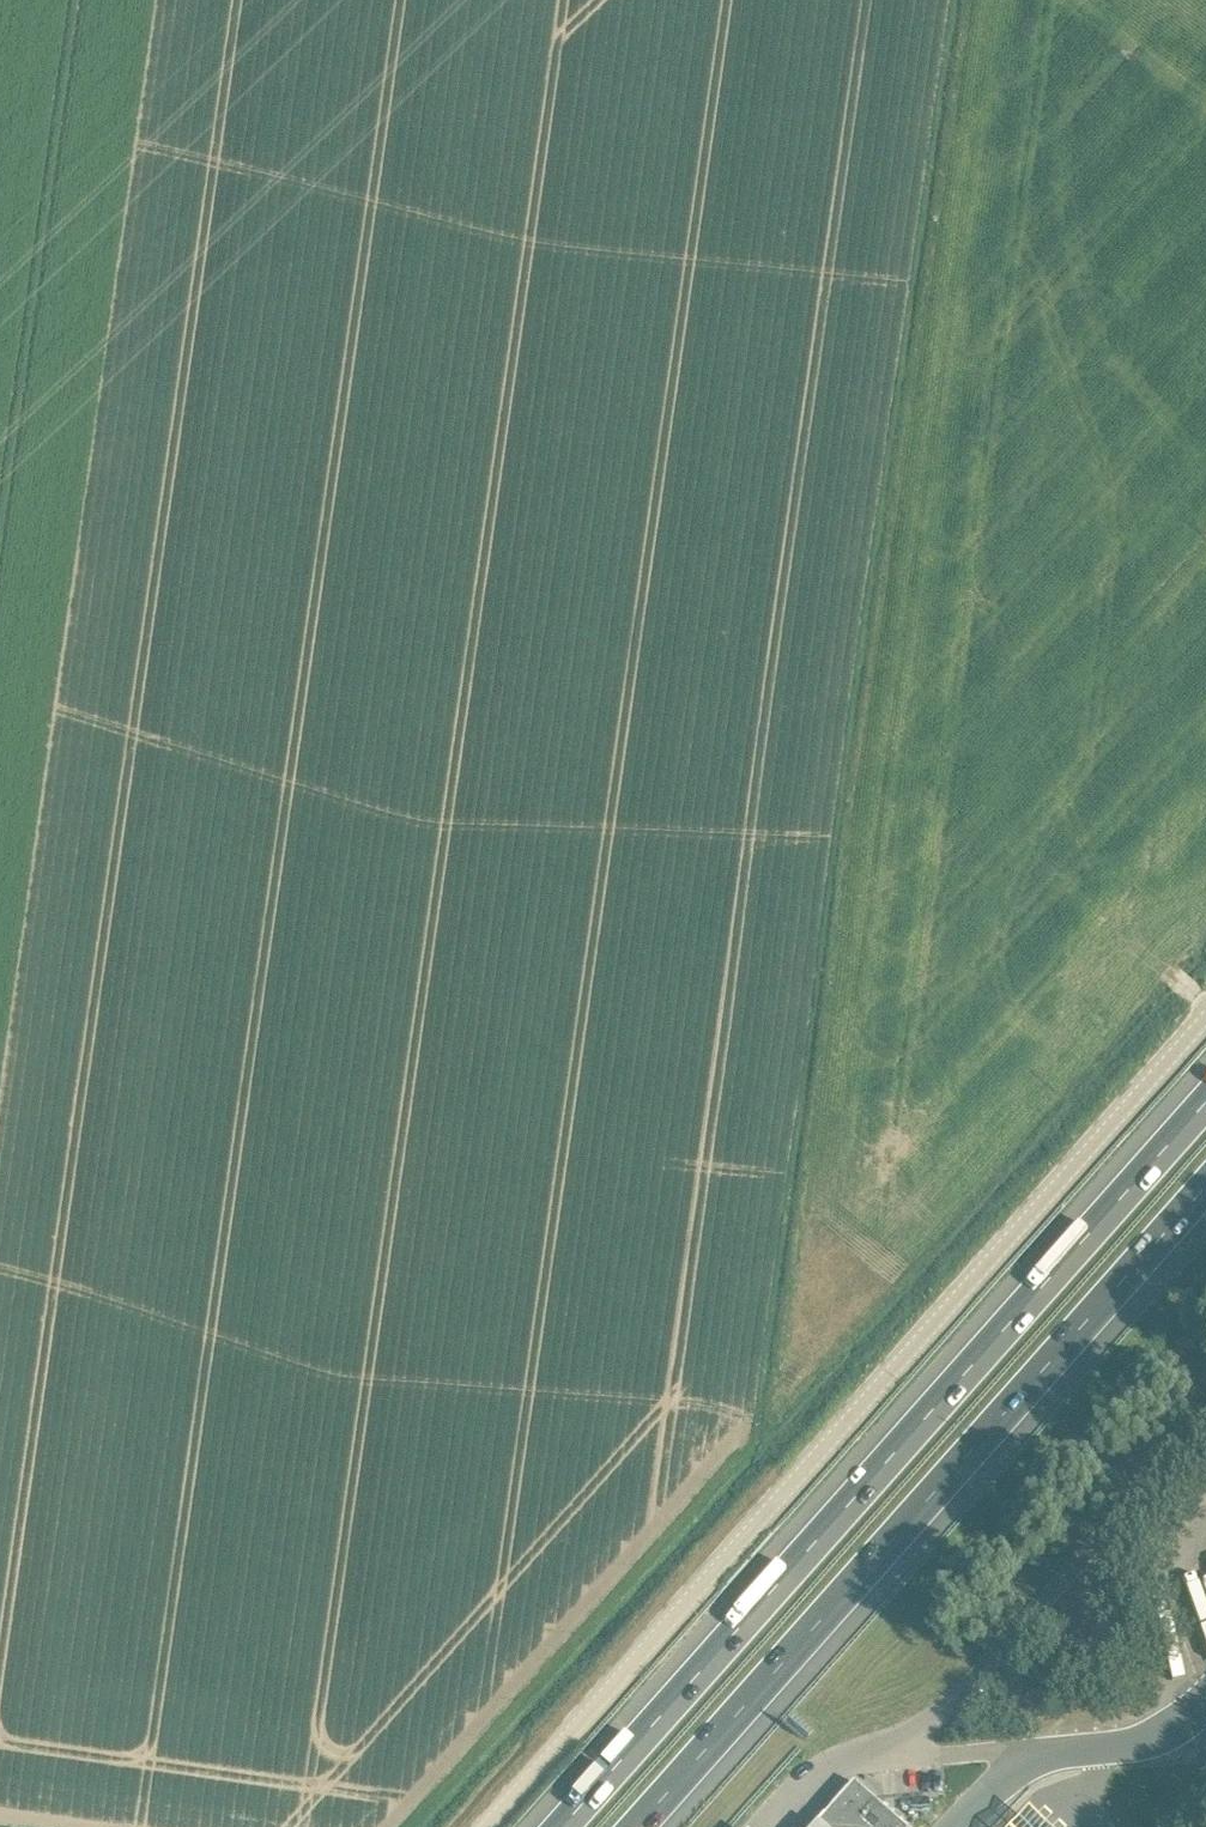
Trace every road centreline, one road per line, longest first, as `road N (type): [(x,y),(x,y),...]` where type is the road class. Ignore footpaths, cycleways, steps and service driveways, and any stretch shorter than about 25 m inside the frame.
road 1 (tertiary): [(475,1826),(1205,1019)]
road 2 (motorway): [(1205,1101),(559,1826)]
road 3 (motorway): [(635,1826),(1205,1186)]

